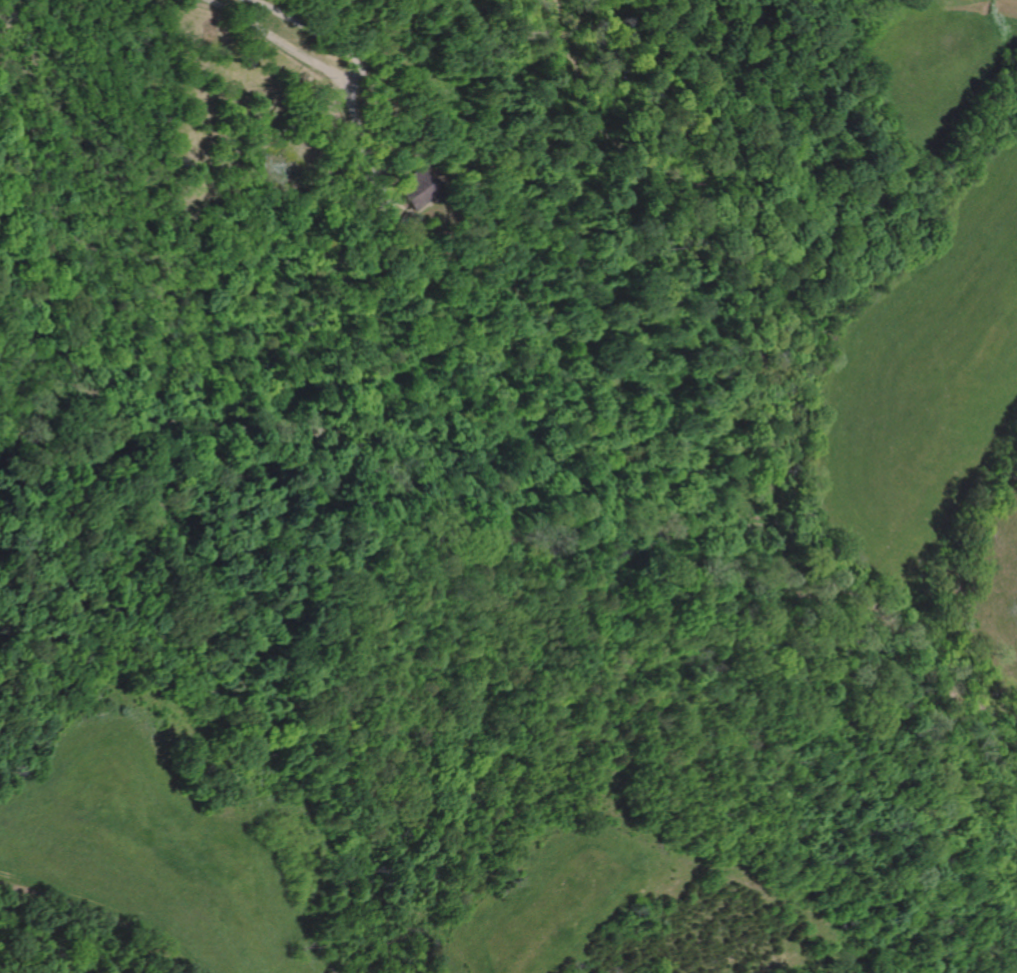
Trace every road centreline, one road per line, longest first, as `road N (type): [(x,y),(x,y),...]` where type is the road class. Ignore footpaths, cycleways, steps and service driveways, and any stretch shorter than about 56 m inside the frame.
road 1 (track): [(196,972),(161,937),(109,907),(0,876)]

